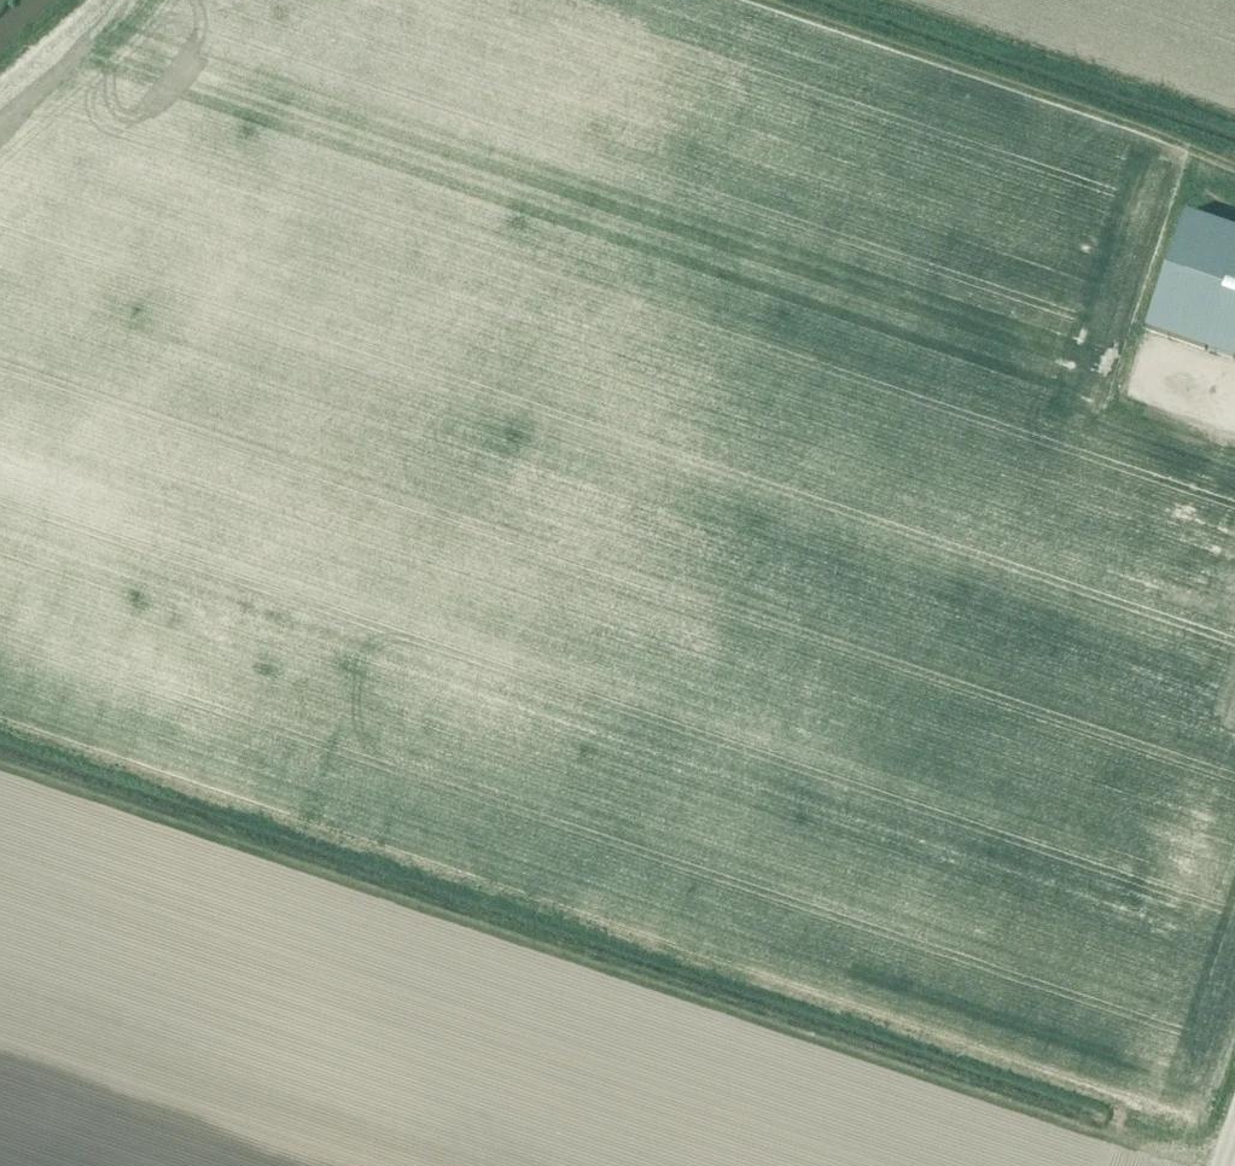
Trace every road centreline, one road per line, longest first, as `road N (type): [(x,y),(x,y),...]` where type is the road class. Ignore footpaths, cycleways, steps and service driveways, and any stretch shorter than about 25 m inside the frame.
road 1 (track): [(713,0),(1234,176)]

